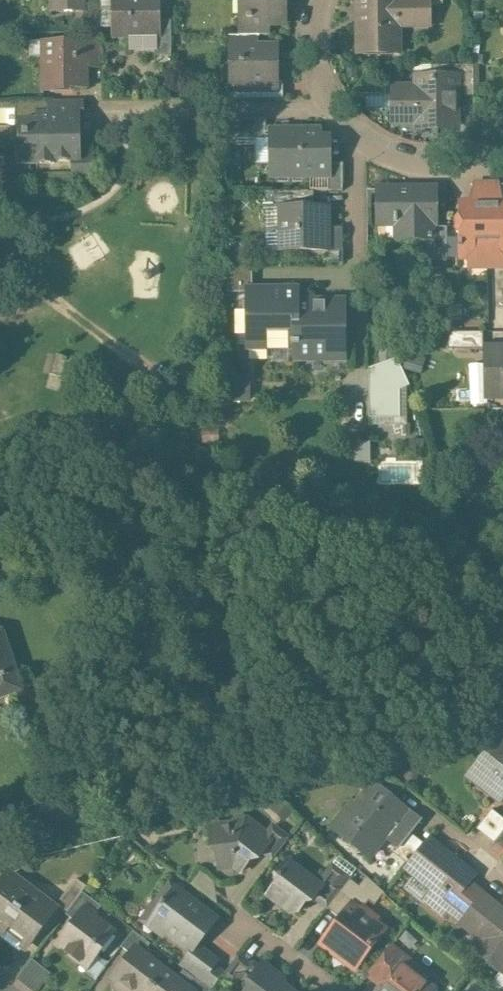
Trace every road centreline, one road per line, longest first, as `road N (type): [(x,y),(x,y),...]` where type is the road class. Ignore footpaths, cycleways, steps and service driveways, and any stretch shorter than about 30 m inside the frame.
road 1 (residential): [(332,106),(106,111)]
road 2 (residential): [(502,165),(440,165),(356,136)]
road 3 (residential): [(356,136),(358,264)]
road 4 (residential): [(333,990),(237,916)]

